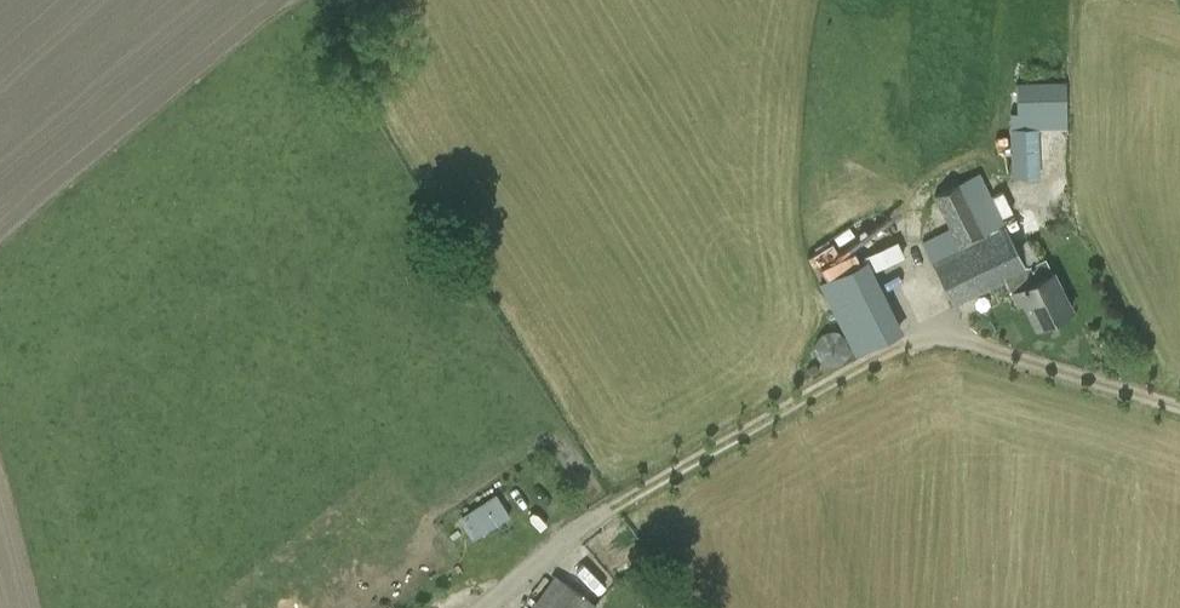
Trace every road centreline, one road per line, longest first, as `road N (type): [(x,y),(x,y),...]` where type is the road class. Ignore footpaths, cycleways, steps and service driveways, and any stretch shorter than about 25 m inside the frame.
road 1 (track): [(608,508),(905,343),(932,337),(1179,407)]
road 2 (unclassified): [(483,607),(608,508)]

